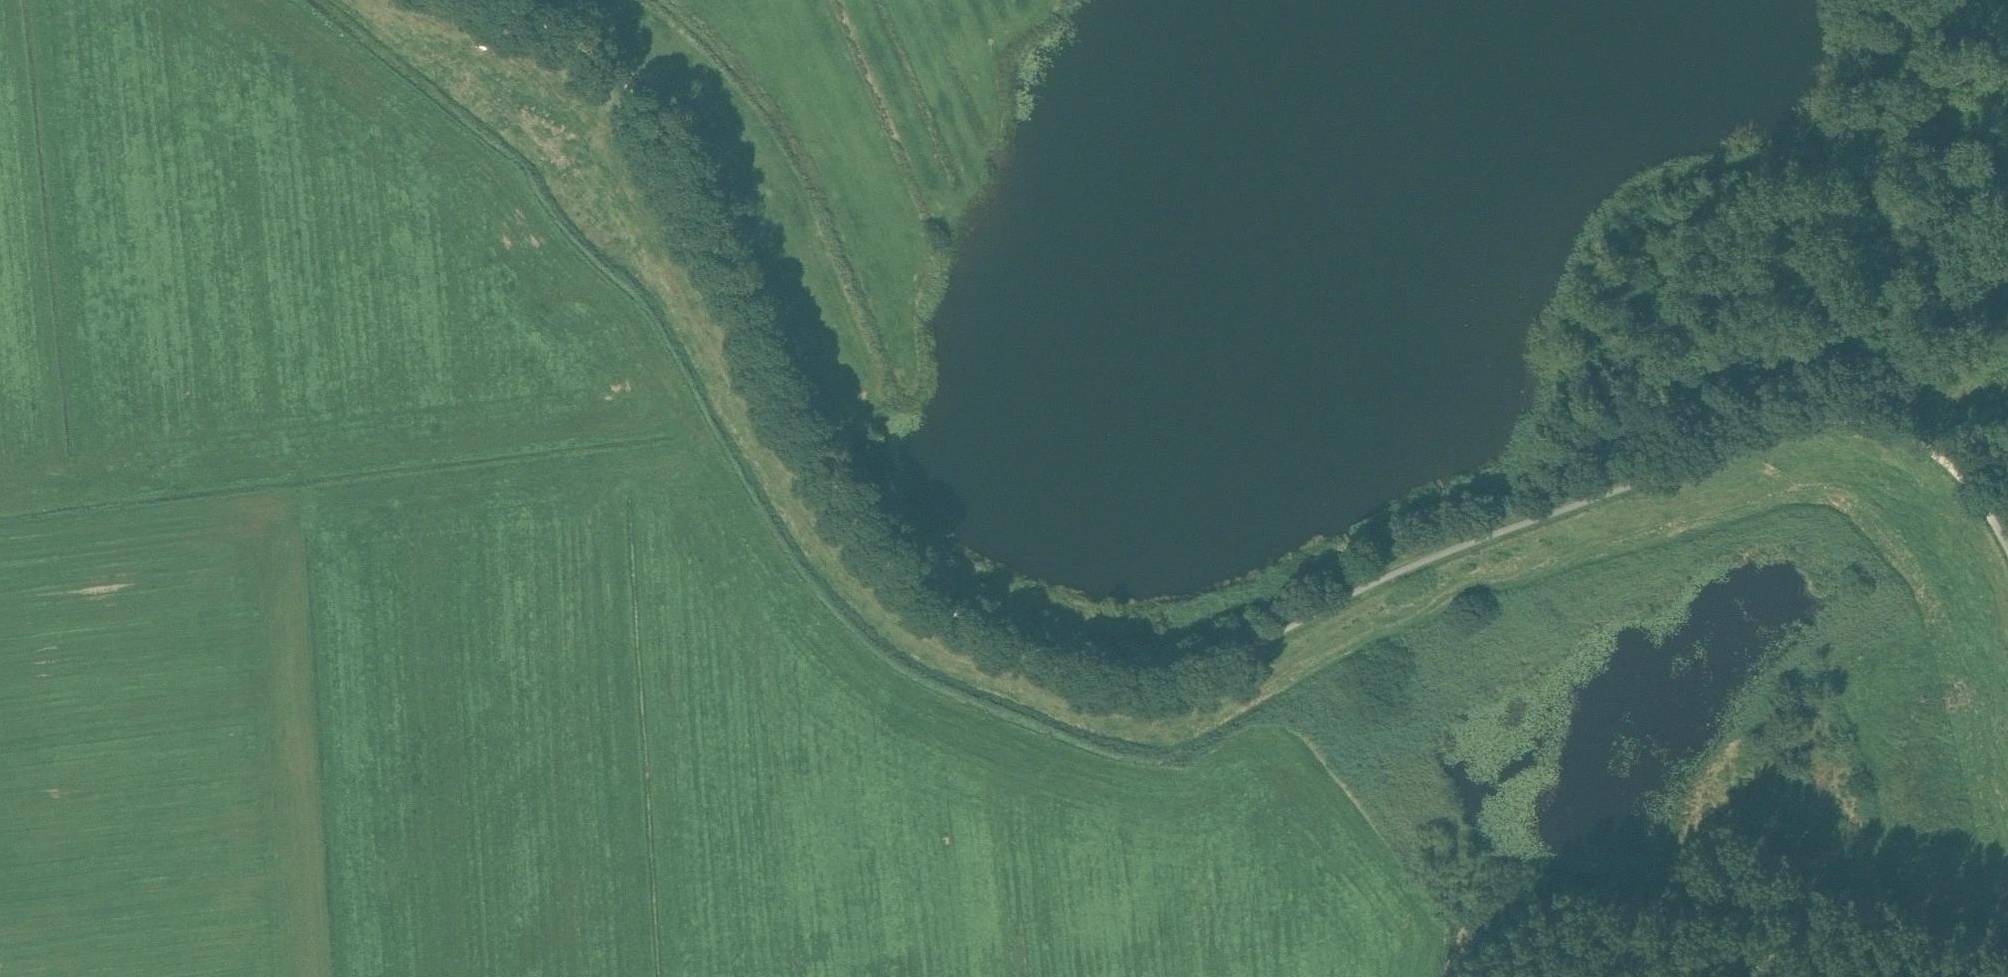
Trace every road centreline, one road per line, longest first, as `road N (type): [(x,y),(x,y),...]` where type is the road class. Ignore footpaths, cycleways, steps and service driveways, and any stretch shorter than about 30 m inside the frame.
road 1 (track): [(2007,497),(1967,419),(1938,394),(1854,399),(1806,425)]

